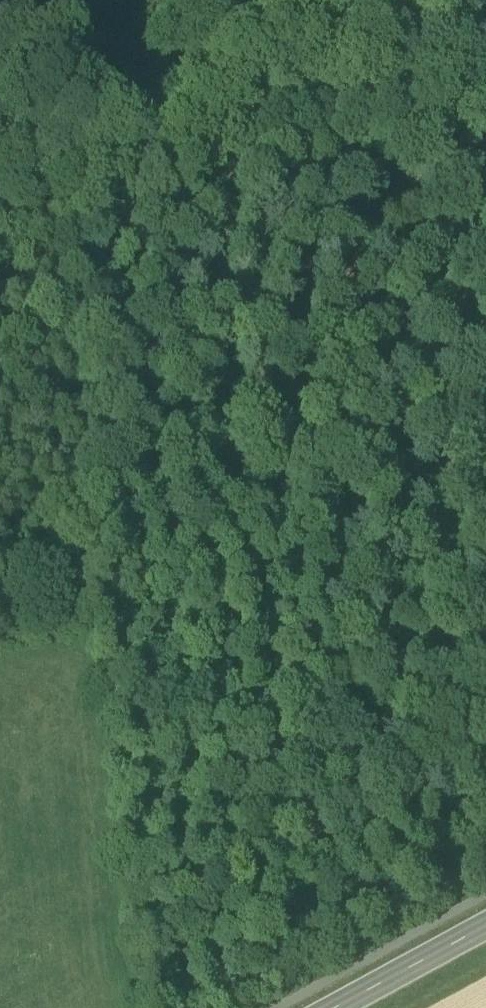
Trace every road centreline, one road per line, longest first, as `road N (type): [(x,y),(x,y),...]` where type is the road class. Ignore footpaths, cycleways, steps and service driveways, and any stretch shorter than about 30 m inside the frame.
road 1 (track): [(485,147),(93,170),(0,160)]
road 2 (secondary): [(337,1007),(485,927)]

